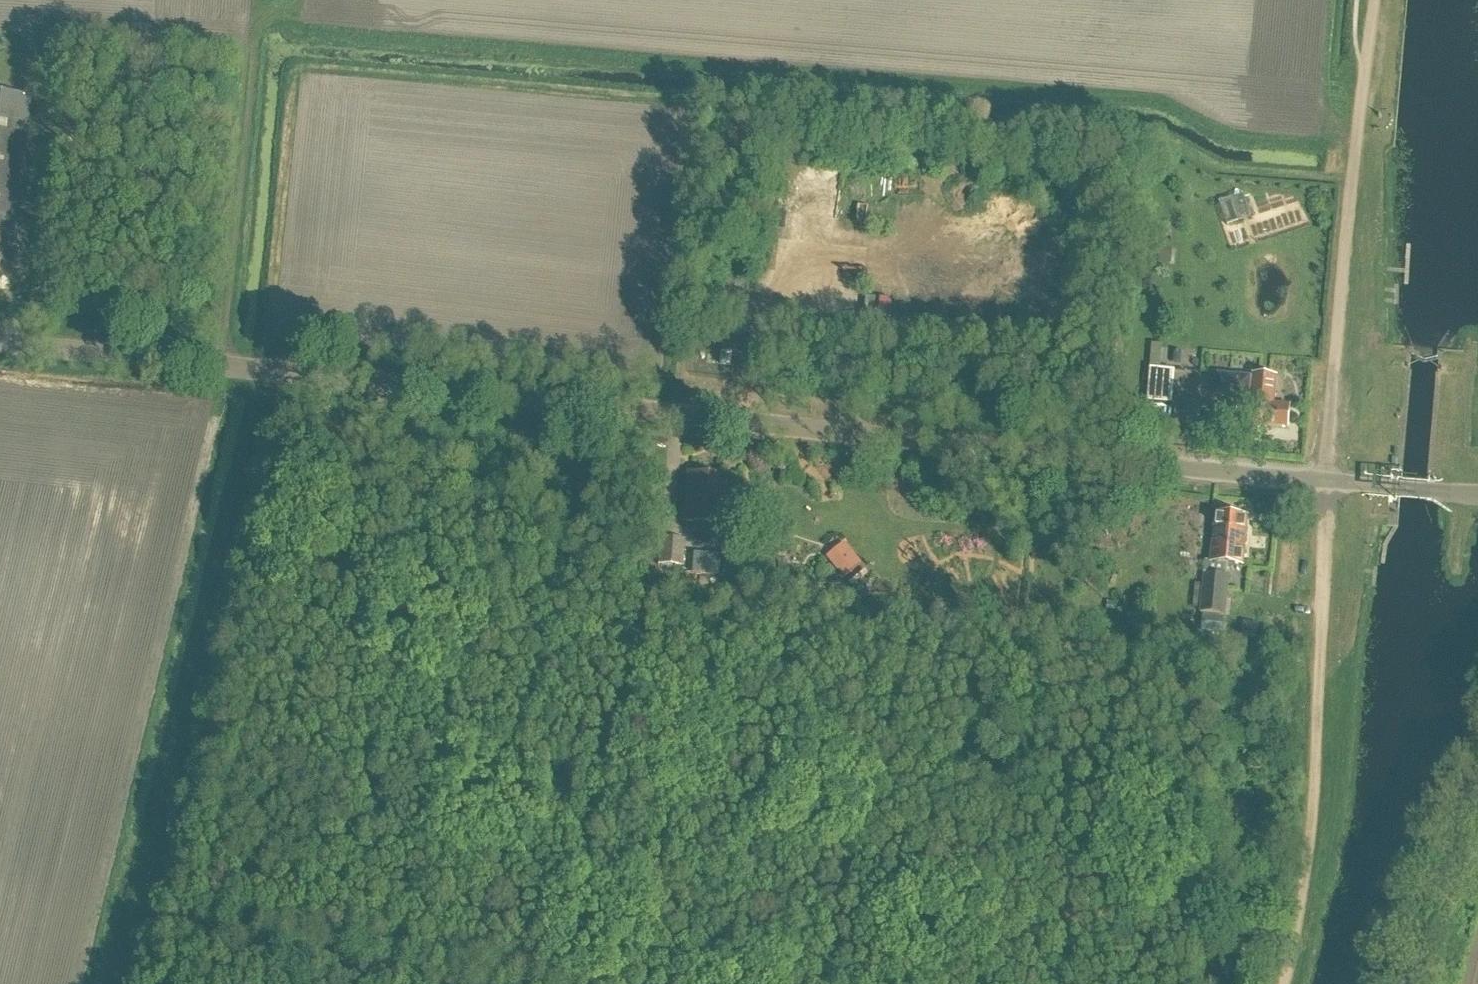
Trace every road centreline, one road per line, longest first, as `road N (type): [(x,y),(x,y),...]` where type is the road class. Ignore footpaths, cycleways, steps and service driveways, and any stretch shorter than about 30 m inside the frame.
road 1 (unclassified): [(1477,494),(0,347)]
road 2 (track): [(1287,983),(1307,850),(1328,480)]
road 3 (track): [(1376,0),(1353,174),(1328,480)]
road 4 (unclassified): [(1412,983),(1477,783)]

